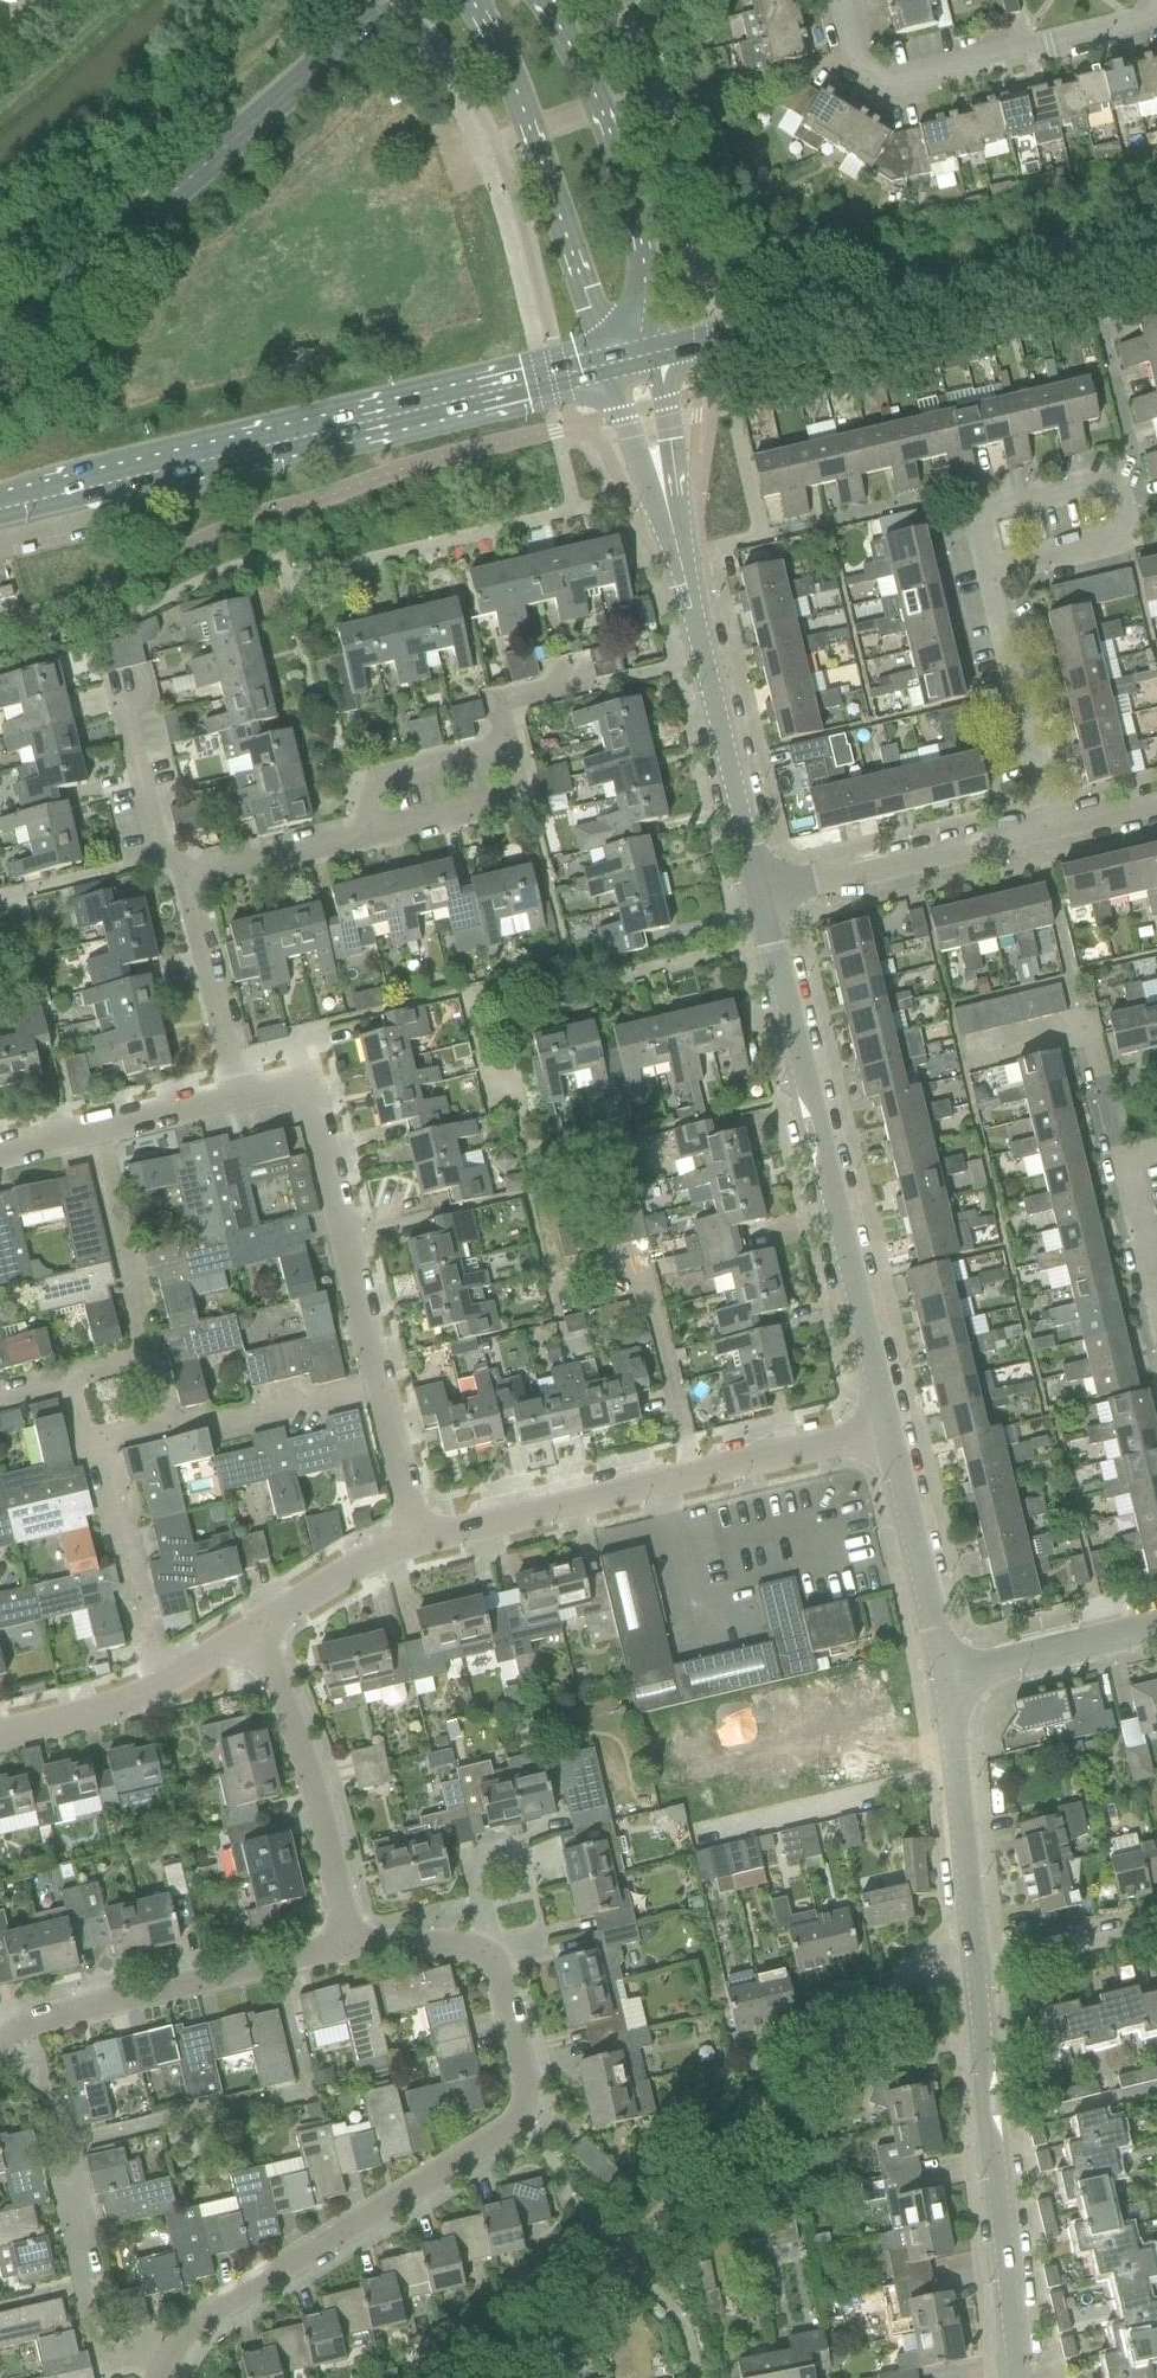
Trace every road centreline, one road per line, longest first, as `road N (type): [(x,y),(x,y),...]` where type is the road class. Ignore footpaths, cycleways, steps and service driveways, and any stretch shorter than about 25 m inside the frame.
road 1 (residential): [(164,2377),(191,2332),(525,2120),(534,2097),(498,1970),(459,1945),(345,1946)]
road 2 (primary): [(0,512),(606,368)]
road 3 (tertiary): [(886,1438),(759,901)]
road 4 (primary): [(399,0),(0,337)]
road 5 (primary): [(659,355),(1156,236)]
road 6 (residential): [(414,1541),(886,1438)]
road 7 (residential): [(836,0),(851,61),(883,79),(1153,16),(1156,8)]
road 8 (residential): [(234,1098),(282,1088),(309,1107),(375,1387)]
road 9 (residential): [(0,2042),(39,2017),(345,1946)]
road 10 (tertiary): [(759,901),(677,553)]
road 11 (residential): [(991,586),(1125,552),(1108,482),(974,515)]
road 12 (residential): [(345,1946),(313,1786),(256,1629)]
road 13 (residential): [(759,901),(1049,833)]
road 14 (residential): [(693,1838),(954,1777)]
road 15 (residential): [(958,1057),(1078,1027),(1092,1041),(1122,1160)]
road 16 (residential): [(161,1688),(93,1443)]
road 17 (tertiary): [(659,355),(631,198),(599,109)]
road 18 (residential): [(1049,833),(991,586)]
road 19 (tertiary): [(944,1683),(886,1438)]
road 20 (residential): [(1015,2377),(988,2130)]
road 21 (tertiary): [(530,132),(606,368)]
road 22 (residential): [(142,1369),(91,1133)]
road 23 (residential): [(364,839),(526,800),(512,746)]
road 24 (residential): [(234,1098),(187,882)]
road 25 (tertiary): [(944,1683),(1156,1632)]
road 26 (residential): [(187,882),(161,856),(118,686)]
road 27 (residential): [(167,1426),(215,1423),(375,1387)]
road 28 (tertiary): [(677,553),(659,355)]
road 29 (tertiary): [(606,368),(677,553)]
road 30 (residential): [(364,839),(385,776),(512,746)]
road 31 (residential): [(972,1963),(1156,1919)]
road 32 (residential): [(972,1963),(954,1777)]
road 33 (residential): [(187,882),(364,839)]
road 34 (residential): [(256,1629),(414,1541)]
road 35 (residential): [(988,2130),(1156,2090)]
road 36 (residential): [(0,1737),(131,1703),(161,1688)]
road 37 (track): [(129,0),(0,108)]
road 38 (residential): [(988,2130),(972,1963)]
road 39 (residential): [(375,1387),(414,1541)]
road 40 (residential): [(1122,1160),(1156,1305)]
road 41 (residential): [(91,1133),(234,1098)]
road 42 (tertiary): [(467,0),(530,132)]
road 43 (residential): [(512,746),(503,710),(597,688)]
road 44 (tertiary): [(599,109),(540,0)]

